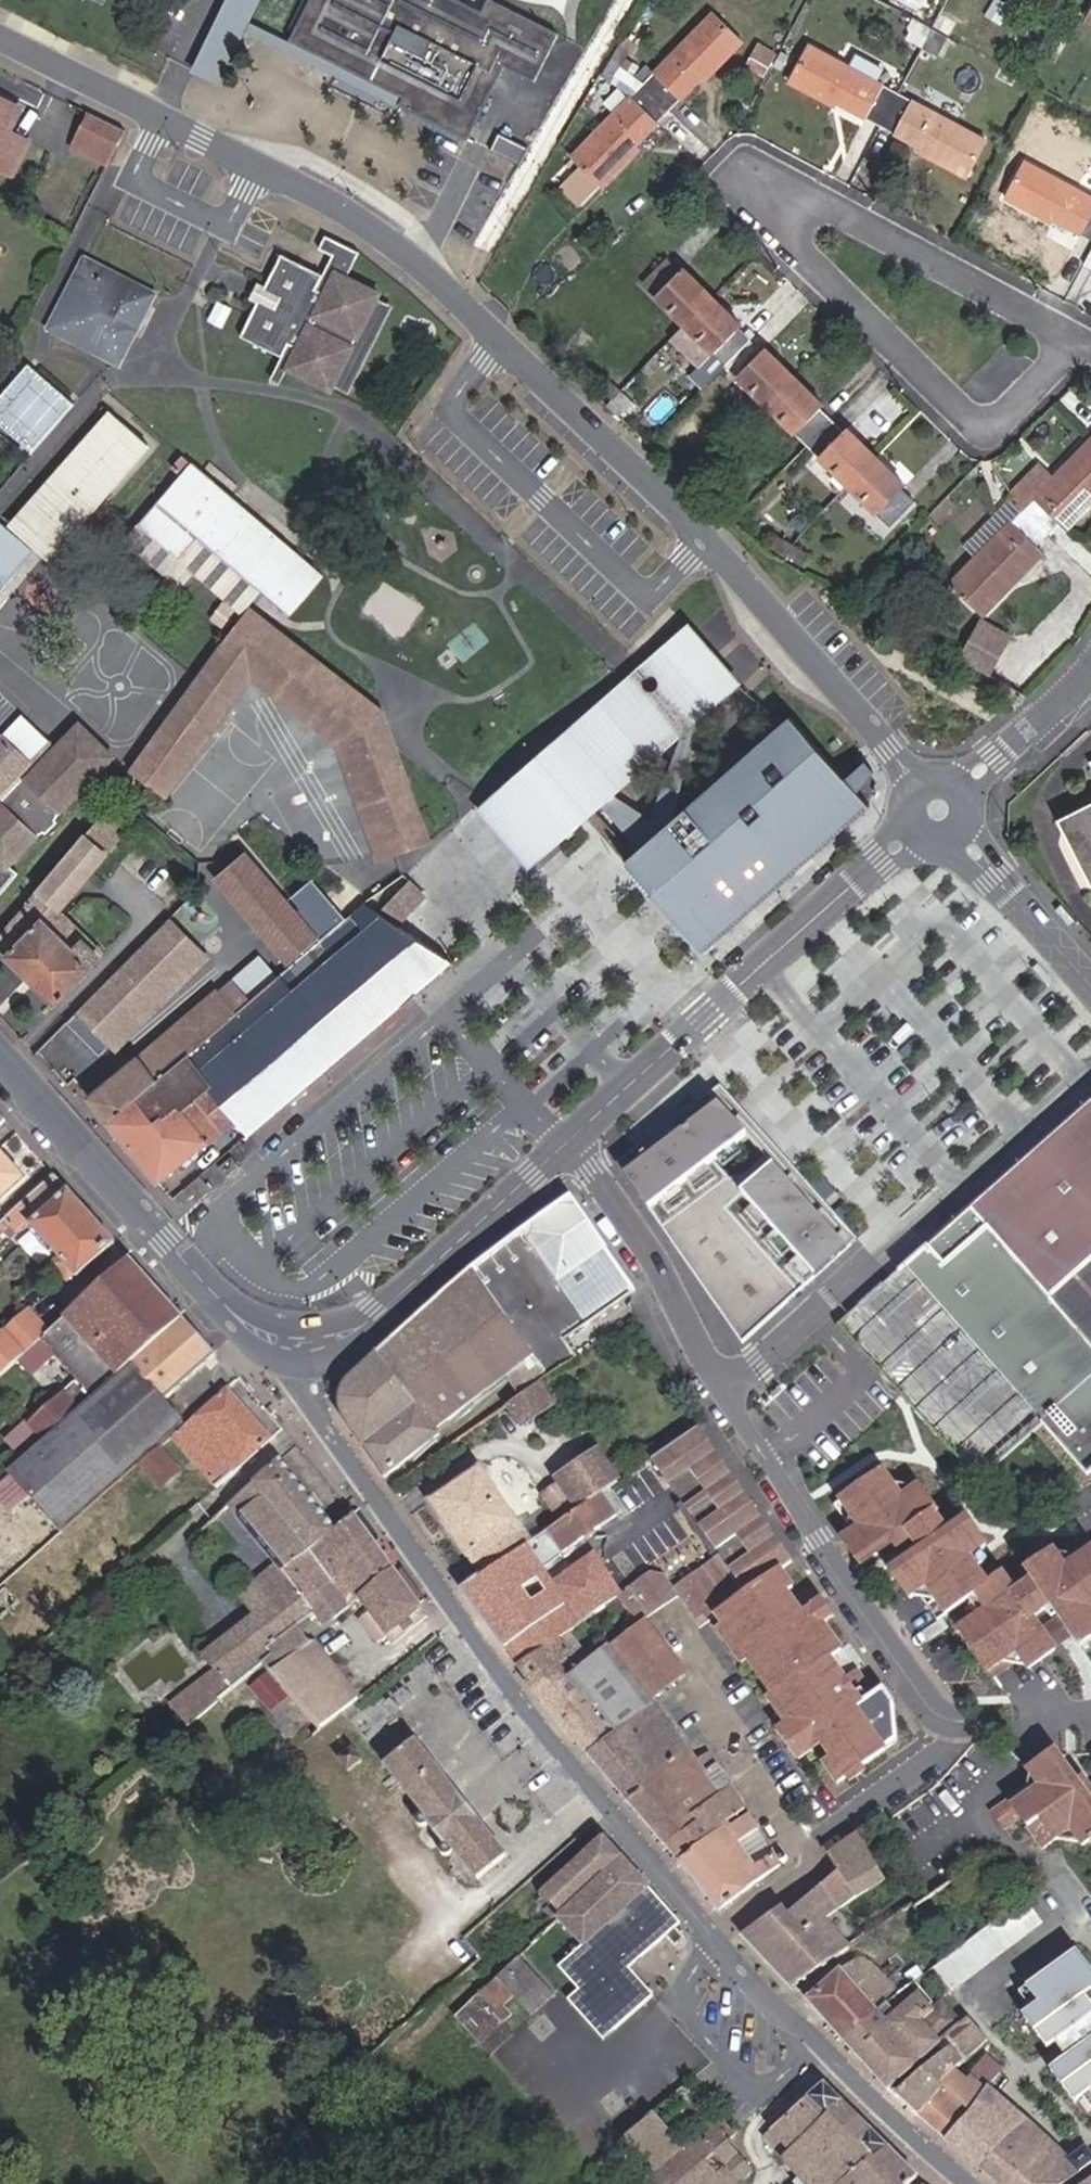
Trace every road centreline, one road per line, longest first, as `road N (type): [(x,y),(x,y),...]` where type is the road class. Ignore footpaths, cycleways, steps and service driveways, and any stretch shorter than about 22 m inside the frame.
road 1 (residential): [(0,40),(379,233),(654,478),(916,784)]
road 2 (residential): [(304,1346),(319,1410),(544,1724),(719,1934)]
road 3 (residential): [(1080,343),(755,173),(781,224),(997,432)]
road 4 (tertiary): [(304,1346),(259,1334),(219,1300),(0,1056)]
road 5 (residential): [(719,1934),(966,2183)]
road 6 (tertiary): [(568,1142),(356,1330),(304,1346)]
road 7 (residential): [(719,1934),(951,1748),(953,1736)]
road 8 (residential): [(568,1142),(660,1270),(725,1390)]
road 9 (tertiary): [(760,963),(568,1142)]
road 10 (residential): [(817,1540),(953,1736)]
road 11 (tertiary): [(760,963),(910,830)]
road 12 (tertiary): [(962,833),(1090,987)]
road 13 (residential): [(817,1540),(725,1390)]
road 14 (residential): [(963,788),(1090,670)]
road 15 (residential): [(997,432),(1080,343)]

